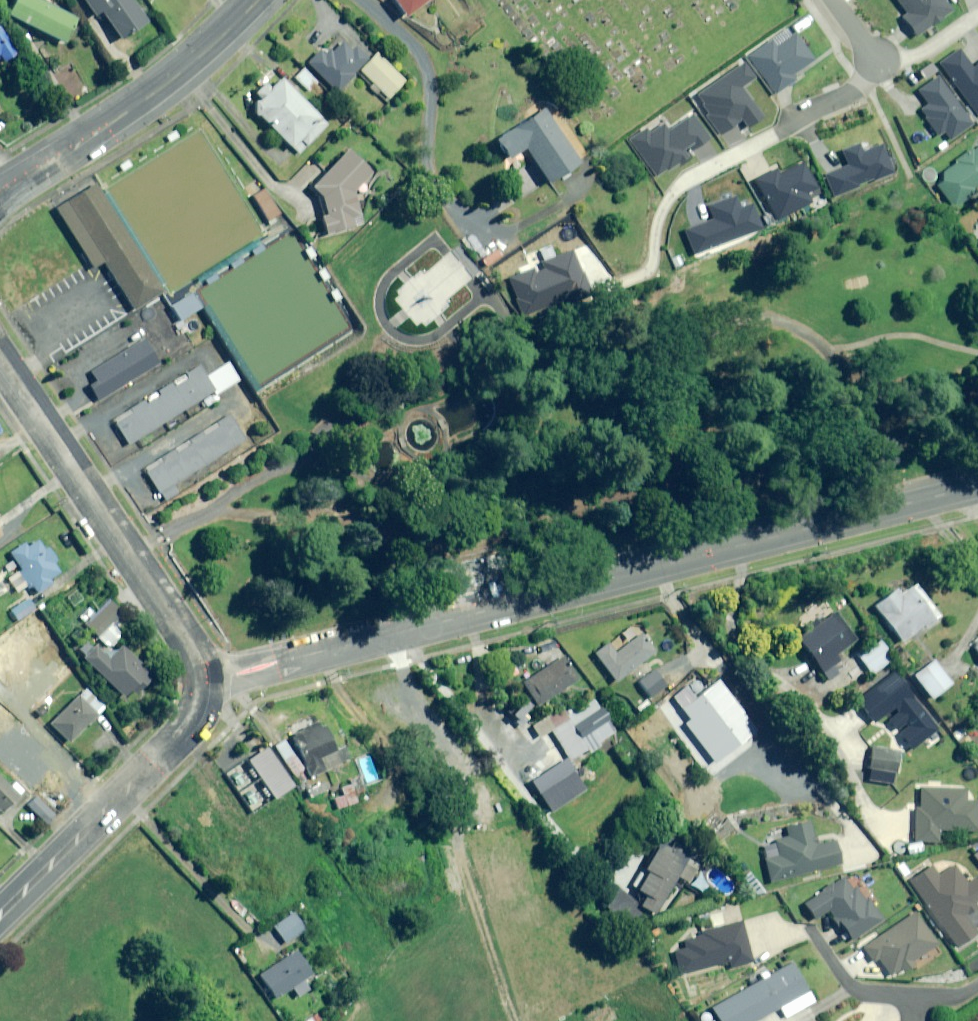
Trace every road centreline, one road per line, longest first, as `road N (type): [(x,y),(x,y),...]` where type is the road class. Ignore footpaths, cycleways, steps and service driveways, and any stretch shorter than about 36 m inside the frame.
road 1 (residential): [(200,683),(977,493)]
road 2 (primary): [(0,360),(187,639),(200,683)]
road 3 (primary): [(259,0),(147,100),(0,191)]
road 4 (primary): [(200,683),(181,738),(0,916)]
road 5 (residential): [(812,931),(843,978),(867,992),(932,997),(977,985)]

